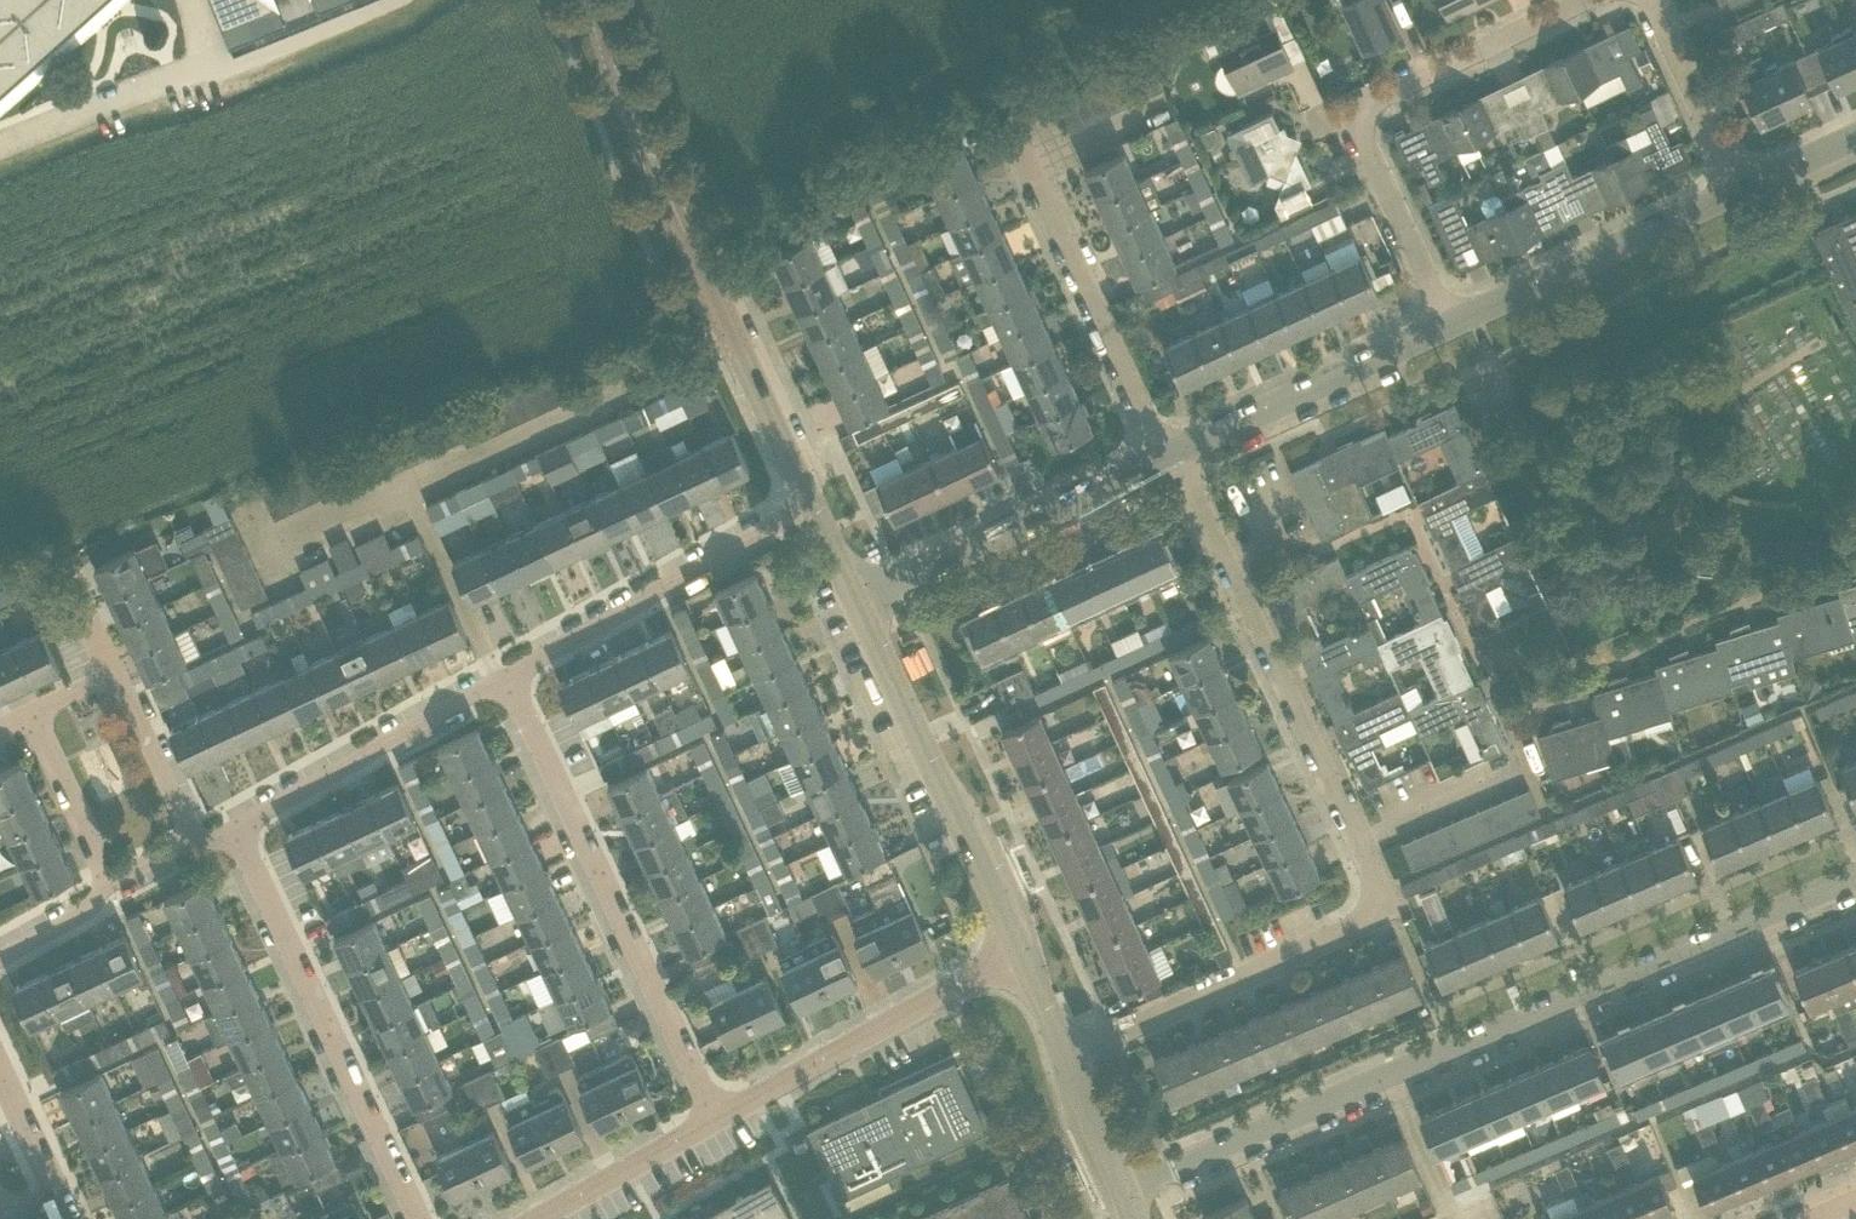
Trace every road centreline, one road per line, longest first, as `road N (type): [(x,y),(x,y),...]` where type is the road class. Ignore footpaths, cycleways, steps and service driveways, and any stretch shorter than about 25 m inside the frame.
road 1 (residential): [(1066,1056),(1349,930),(1369,900),(1365,861),(1177,459)]
road 2 (residential): [(1122,1188),(1855,876)]
road 3 (residential): [(808,512),(649,147),(598,0)]
road 4 (residential): [(716,1117),(508,683)]
road 5 (residential): [(1448,326),(1368,149),(1363,118),(1388,93),(1581,0)]
road 6 (residential): [(419,1218),(233,827)]
road 7 (residential): [(1019,948),(846,606)]
road 8 (residential): [(846,606),(1177,459)]
road 9 (residential): [(1177,459),(1015,142)]
road 10 (residential): [(716,1117),(1019,948)]
road 11 (residential): [(508,683),(808,512)]
road 12 (residential): [(1448,326),(1740,189)]
road 13 (residential): [(233,827),(508,683)]
road 14 (residential): [(1177,459),(1448,326)]
road 15 (residential): [(1648,0),(1740,189)]
road 16 (residential): [(535,1218),(716,1117)]
road 17 (residential): [(99,891),(22,719)]
road 18 (residential): [(201,843),(117,681)]
road 19 (residential): [(70,1218),(0,1065)]
road 20 (residential): [(1122,1188),(1066,1056)]
road 21 (residential): [(1740,189),(1855,135)]

